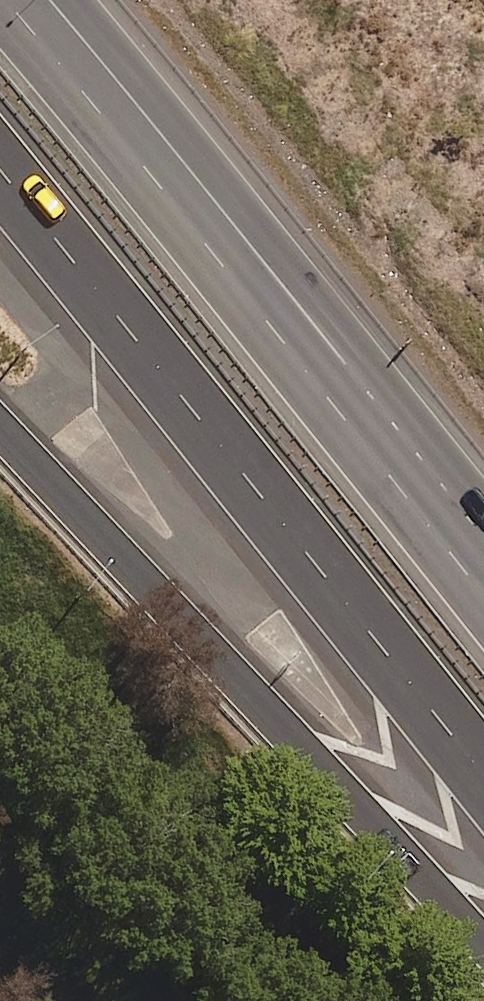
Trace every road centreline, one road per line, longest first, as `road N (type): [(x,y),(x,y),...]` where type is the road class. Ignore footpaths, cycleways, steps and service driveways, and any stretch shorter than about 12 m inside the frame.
road 1 (motorway): [(483,783),(0,169)]
road 2 (motorway): [(483,947),(0,426)]
road 3 (motorway): [(2,0),(420,518)]
road 4 (motorway): [(73,0),(327,318),(372,398),(420,518)]

